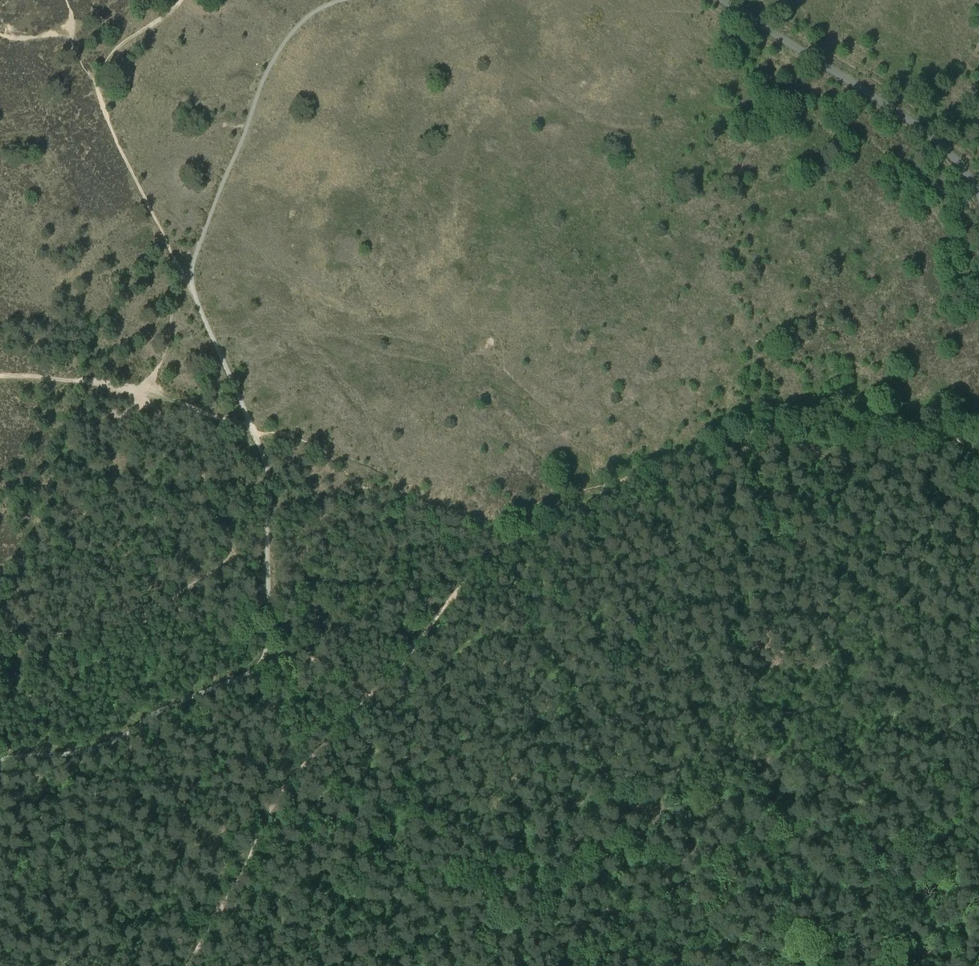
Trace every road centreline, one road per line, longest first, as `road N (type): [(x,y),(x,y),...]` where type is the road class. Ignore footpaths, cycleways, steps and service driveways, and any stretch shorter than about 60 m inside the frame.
road 1 (track): [(93,78),(183,277)]
road 2 (track): [(183,0),(111,53),(93,78)]

